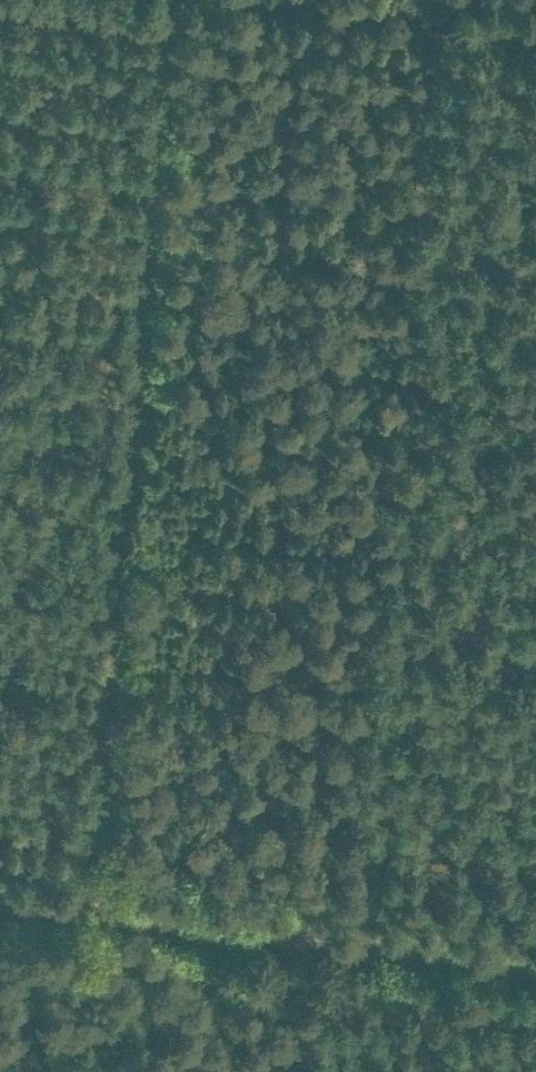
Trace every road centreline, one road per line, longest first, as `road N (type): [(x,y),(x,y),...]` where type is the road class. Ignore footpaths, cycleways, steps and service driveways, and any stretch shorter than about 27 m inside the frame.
road 1 (track): [(0,889),(535,960)]

